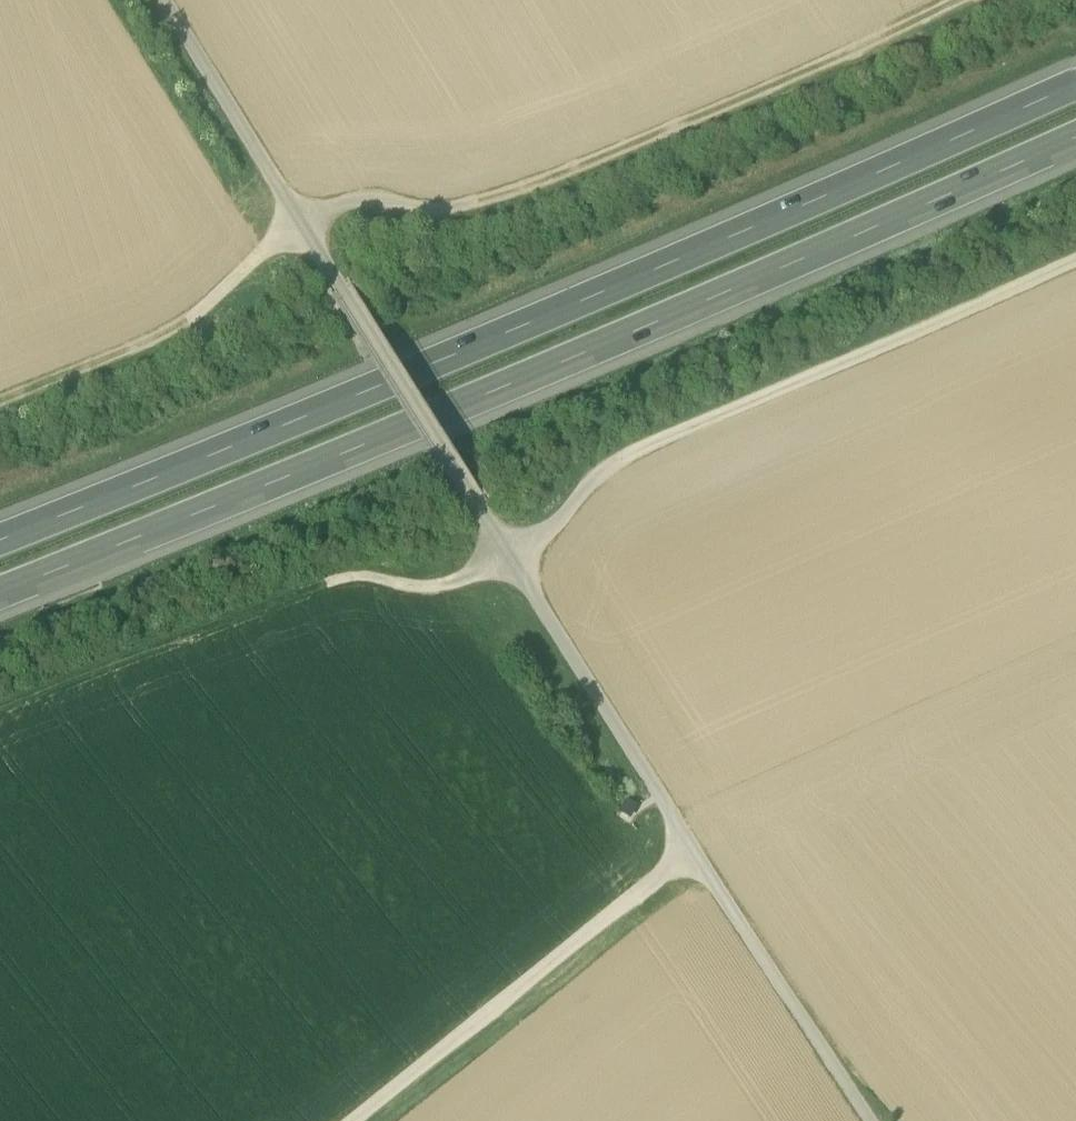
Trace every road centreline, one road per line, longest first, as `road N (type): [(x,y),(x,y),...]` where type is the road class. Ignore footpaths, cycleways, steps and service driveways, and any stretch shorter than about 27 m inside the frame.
road 1 (motorway): [(0,586),(374,438),(1075,130)]
road 2 (motorway): [(1075,78),(527,321),(0,531)]
road 3 (track): [(963,0),(478,202),(422,208),(352,202),(303,223)]
road 4 (track): [(511,562),(871,1120)]
road 5 (track): [(165,0),(511,562)]
road 6 (track): [(1075,260),(635,449),(511,562)]
road 7 (track): [(0,720),(336,578),(425,588),(511,562)]
road 8 (track): [(690,848),(354,1120)]
road 9 (track): [(0,406),(166,334),(303,223)]

